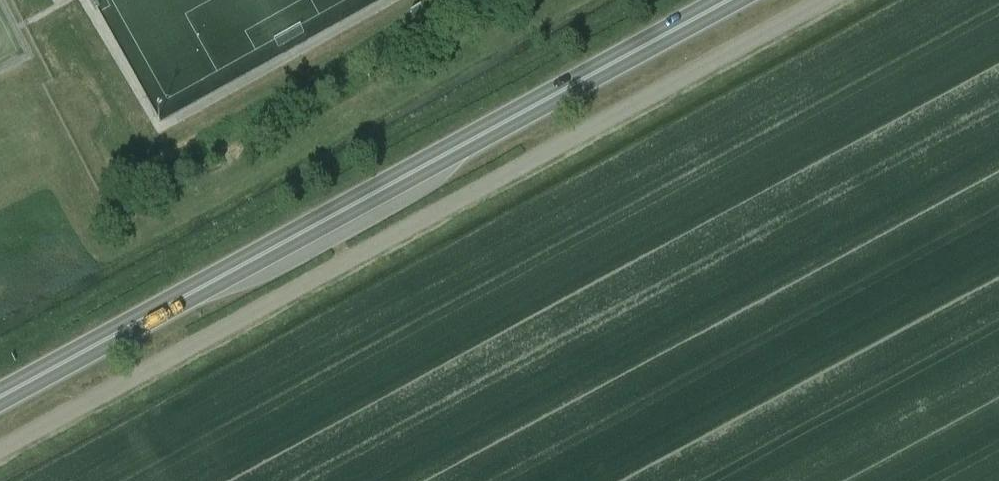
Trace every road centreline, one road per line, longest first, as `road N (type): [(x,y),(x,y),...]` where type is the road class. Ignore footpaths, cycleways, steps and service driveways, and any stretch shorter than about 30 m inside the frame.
road 1 (unclassified): [(830,0),(0,452)]
road 2 (trunk): [(743,0),(0,403)]

